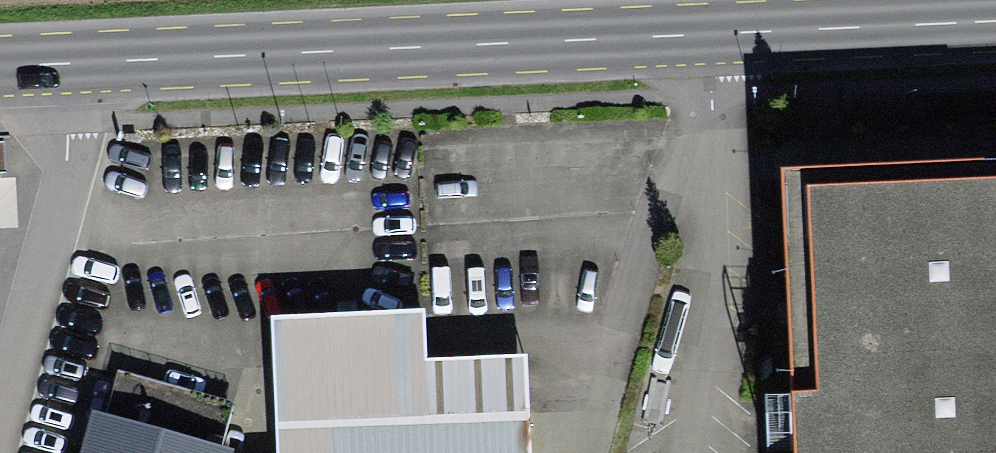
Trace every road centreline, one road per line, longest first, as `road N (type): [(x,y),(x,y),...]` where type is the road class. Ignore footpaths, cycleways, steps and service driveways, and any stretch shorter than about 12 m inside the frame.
road 1 (secondary): [(67,70),(717,40)]
road 2 (residential): [(684,452),(721,155),(717,40)]
road 3 (residential): [(0,405),(65,145),(67,70)]
road 4 (secondary): [(717,40),(995,29)]

